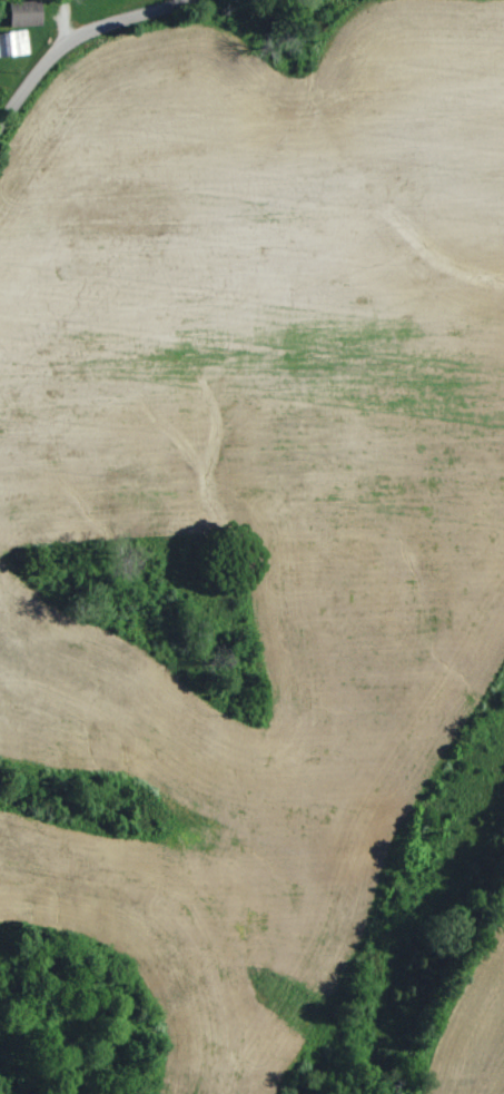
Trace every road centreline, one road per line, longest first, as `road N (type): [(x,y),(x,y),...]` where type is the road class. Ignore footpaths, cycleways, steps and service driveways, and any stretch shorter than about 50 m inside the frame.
road 1 (residential): [(186,0),(77,30),(0,125)]

